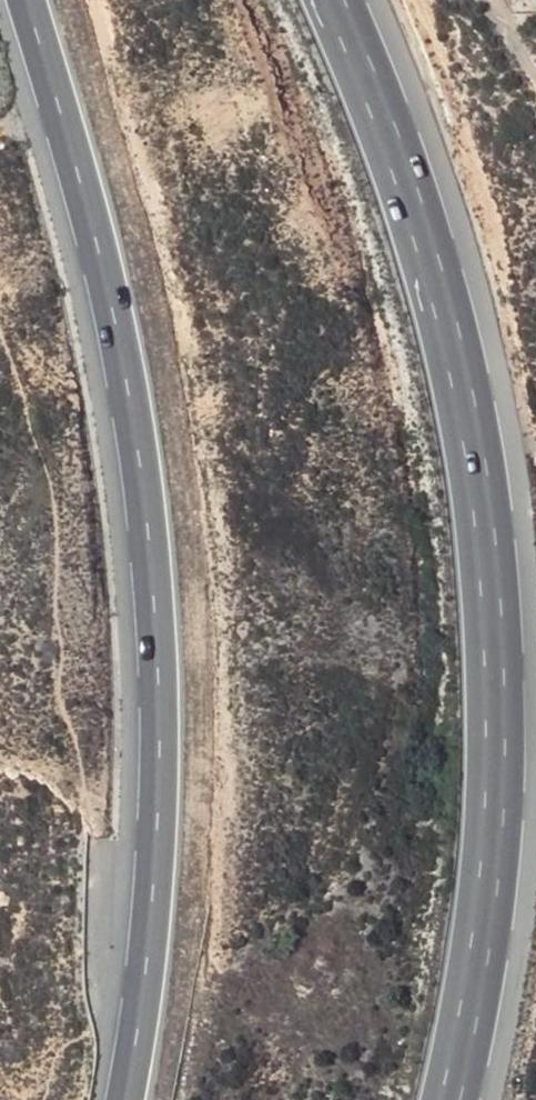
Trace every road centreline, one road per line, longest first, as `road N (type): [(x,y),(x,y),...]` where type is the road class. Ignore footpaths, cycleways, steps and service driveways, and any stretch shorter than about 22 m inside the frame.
road 1 (trunk): [(450,1099),(493,853),(496,686),(485,525),(455,356),(403,167),(333,0)]
road 2 (trunk): [(28,0),(101,258),(152,553),(161,727),(147,959),(125,1099)]

